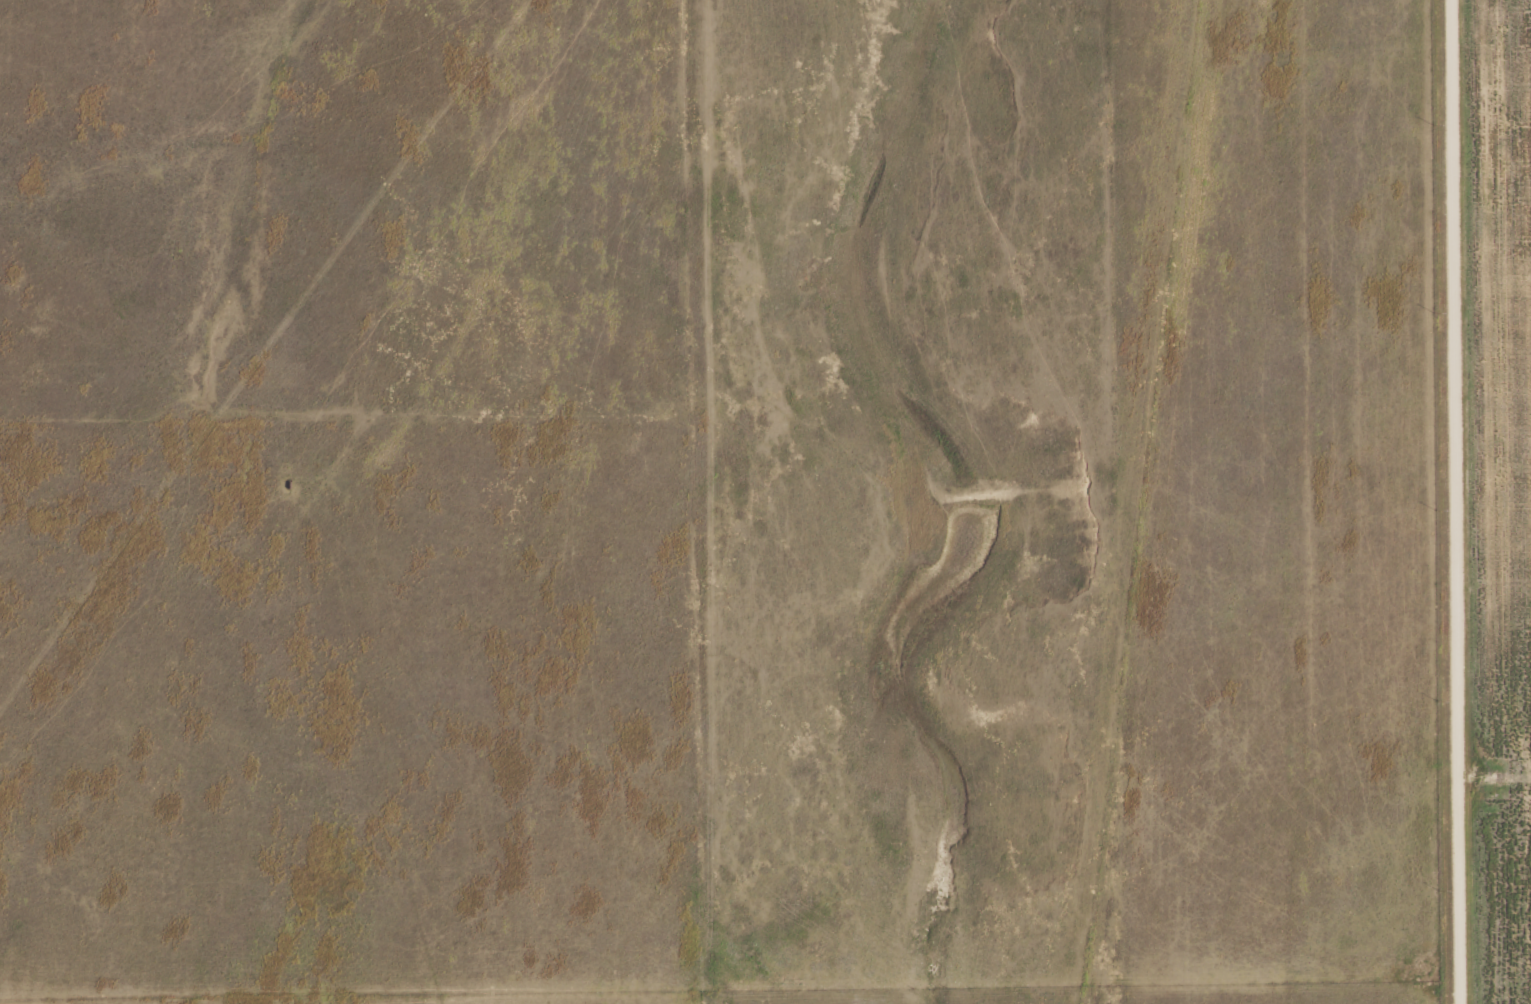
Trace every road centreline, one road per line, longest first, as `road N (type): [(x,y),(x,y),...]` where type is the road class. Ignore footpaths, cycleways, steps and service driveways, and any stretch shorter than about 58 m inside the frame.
road 1 (residential): [(1465,1003),(1456,0)]

